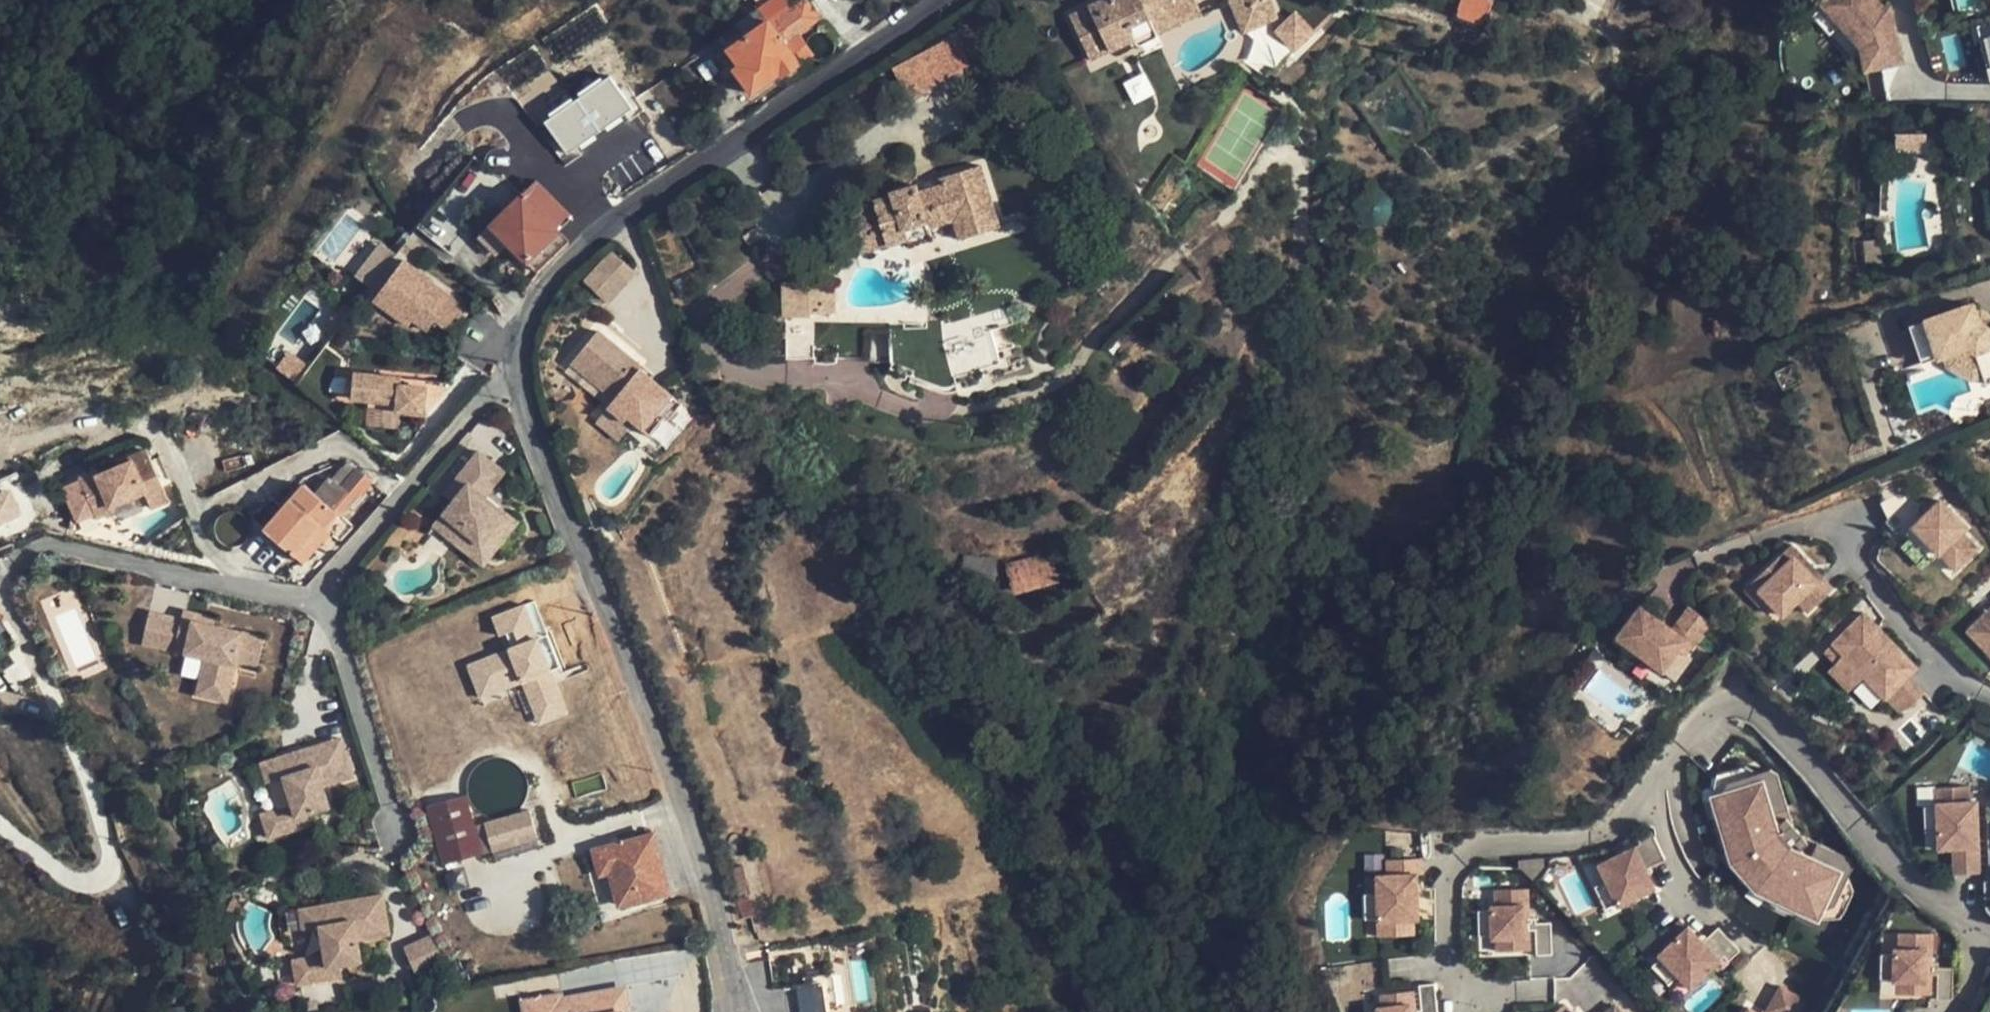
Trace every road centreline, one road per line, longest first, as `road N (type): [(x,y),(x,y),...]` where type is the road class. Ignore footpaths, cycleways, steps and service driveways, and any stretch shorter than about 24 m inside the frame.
road 1 (residential): [(331,600),(57,544),(14,559),(5,583),(10,607),(55,692),(106,832),(108,863),(99,877),(78,880),(0,826)]
road 2 (residential): [(740,1011),(685,806),(540,446),(520,374)]
road 3 (residential): [(520,374),(527,321),(543,290),(623,210),(739,142),(942,0)]
road 4 (residential): [(520,374),(490,392),(348,558),(331,600)]
road 5 (residential): [(331,600),(397,829)]

